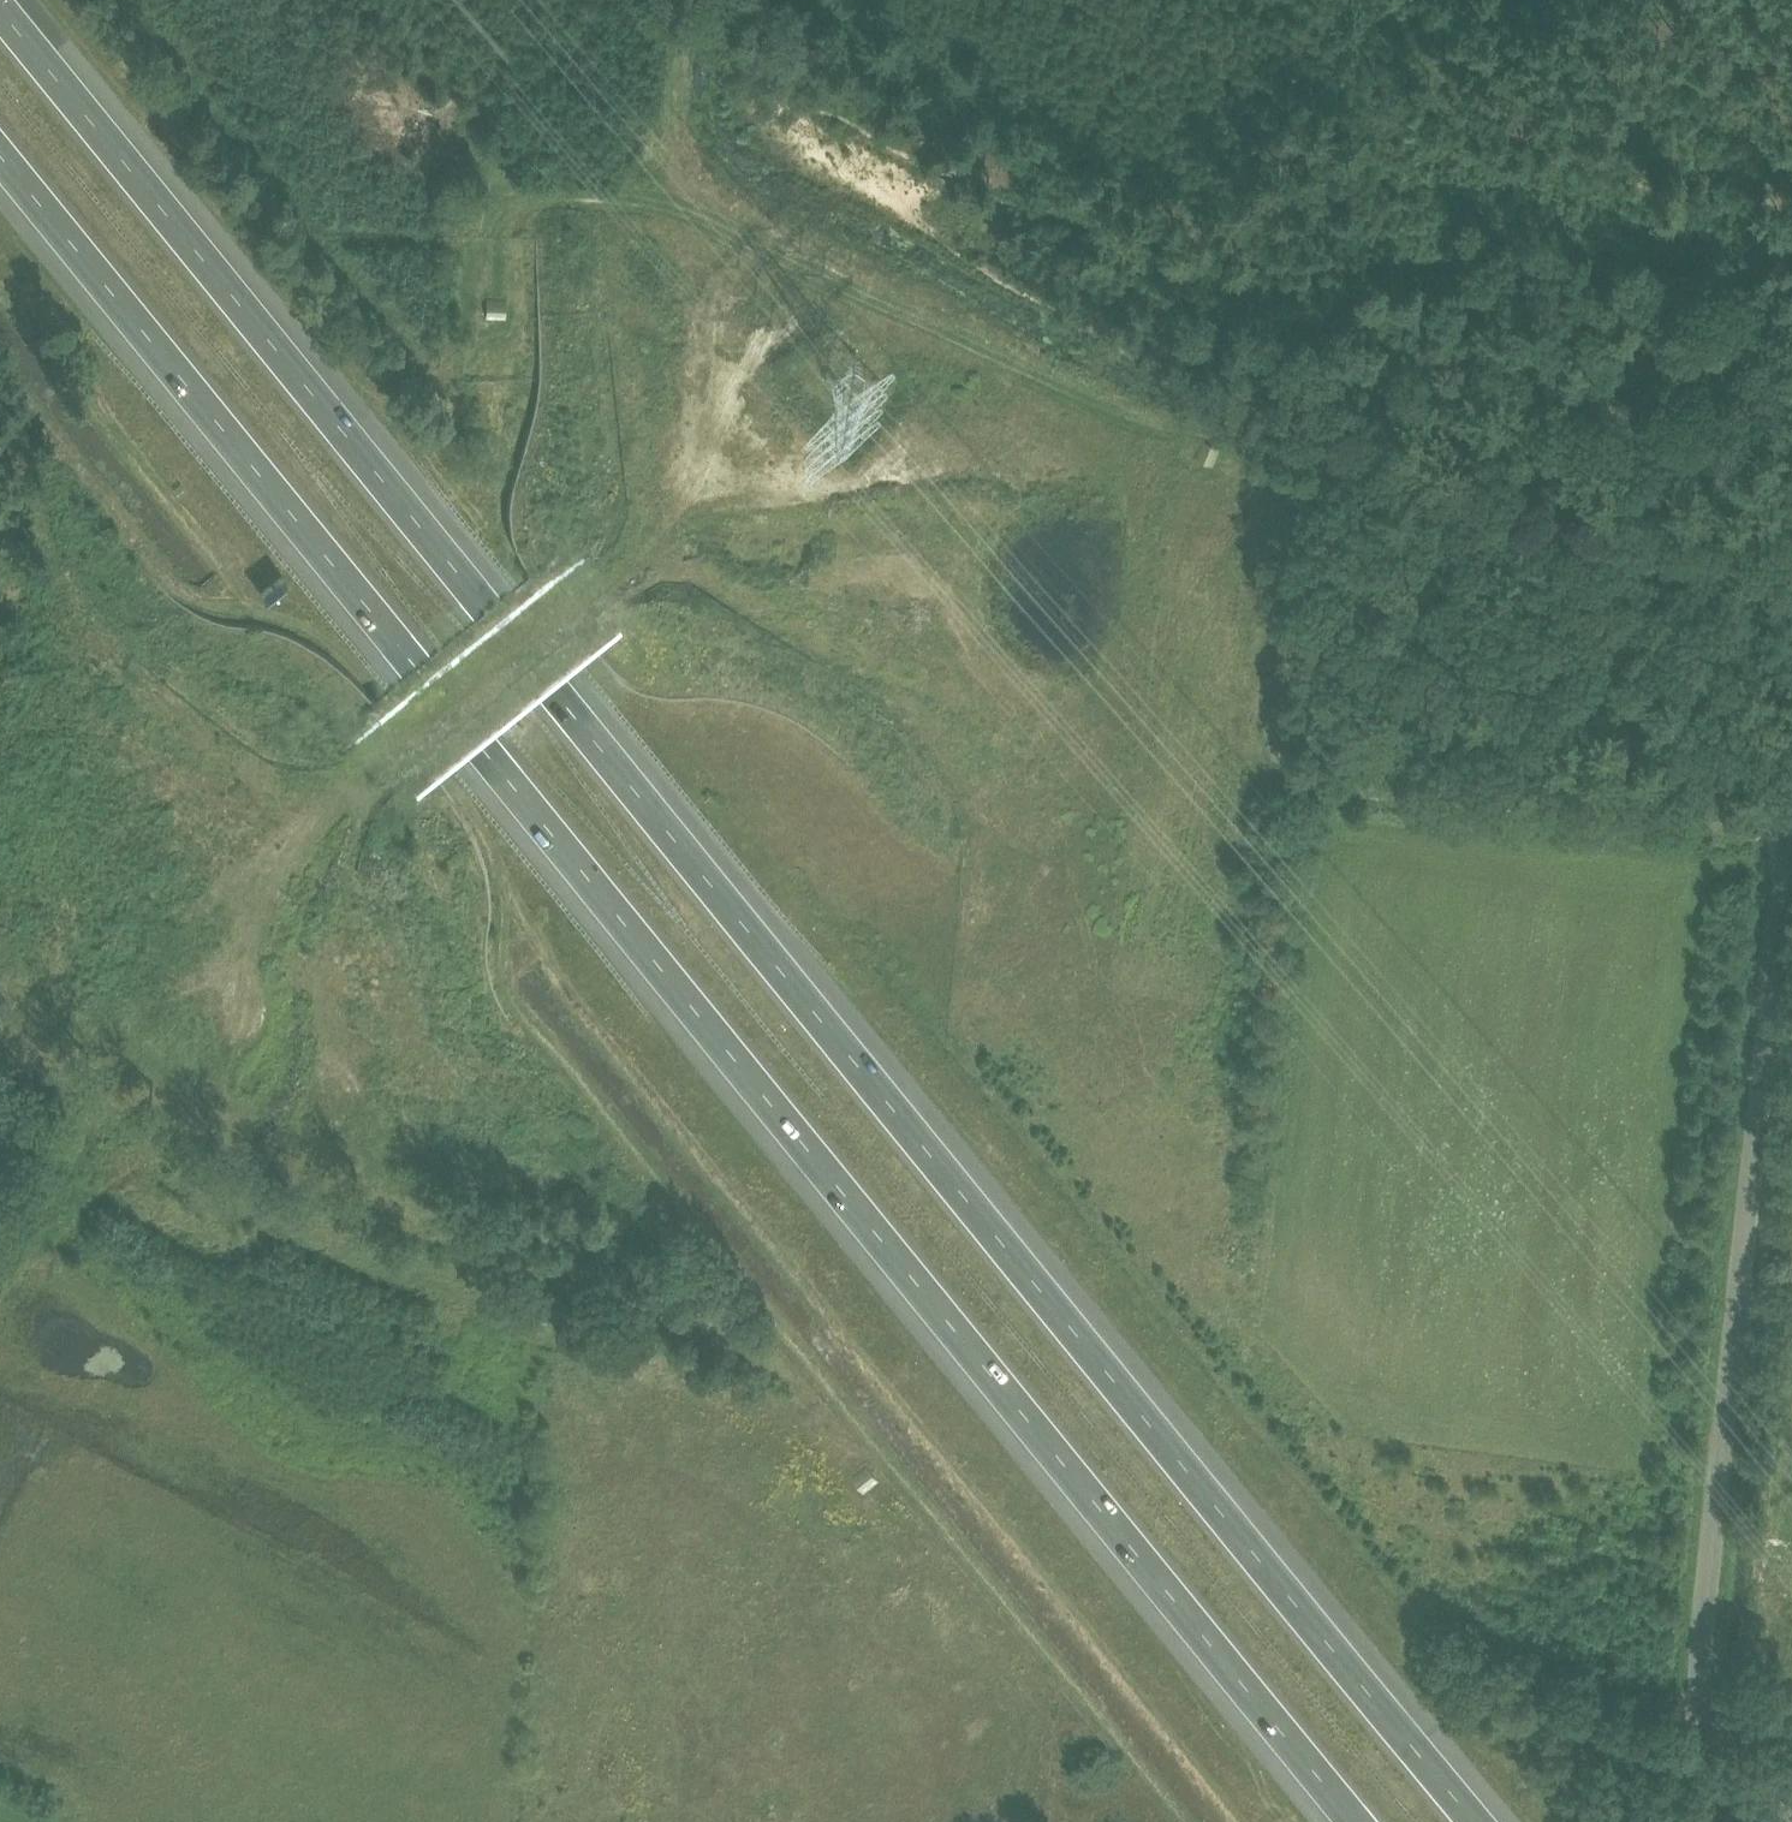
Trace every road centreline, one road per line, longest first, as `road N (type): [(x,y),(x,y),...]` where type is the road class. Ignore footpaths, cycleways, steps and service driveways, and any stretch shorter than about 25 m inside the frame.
road 1 (motorway): [(1479,1821),(0,11)]
road 2 (motorway): [(0,159),(1354,1821)]
road 3 (track): [(1791,835),(1320,783),(1277,744),(1300,503),(1296,485),(1269,459),(1075,391),(675,207),(494,197)]
road 4 (unclassified): [(1790,1821),(1720,1737),(1703,1668),(1791,826)]

